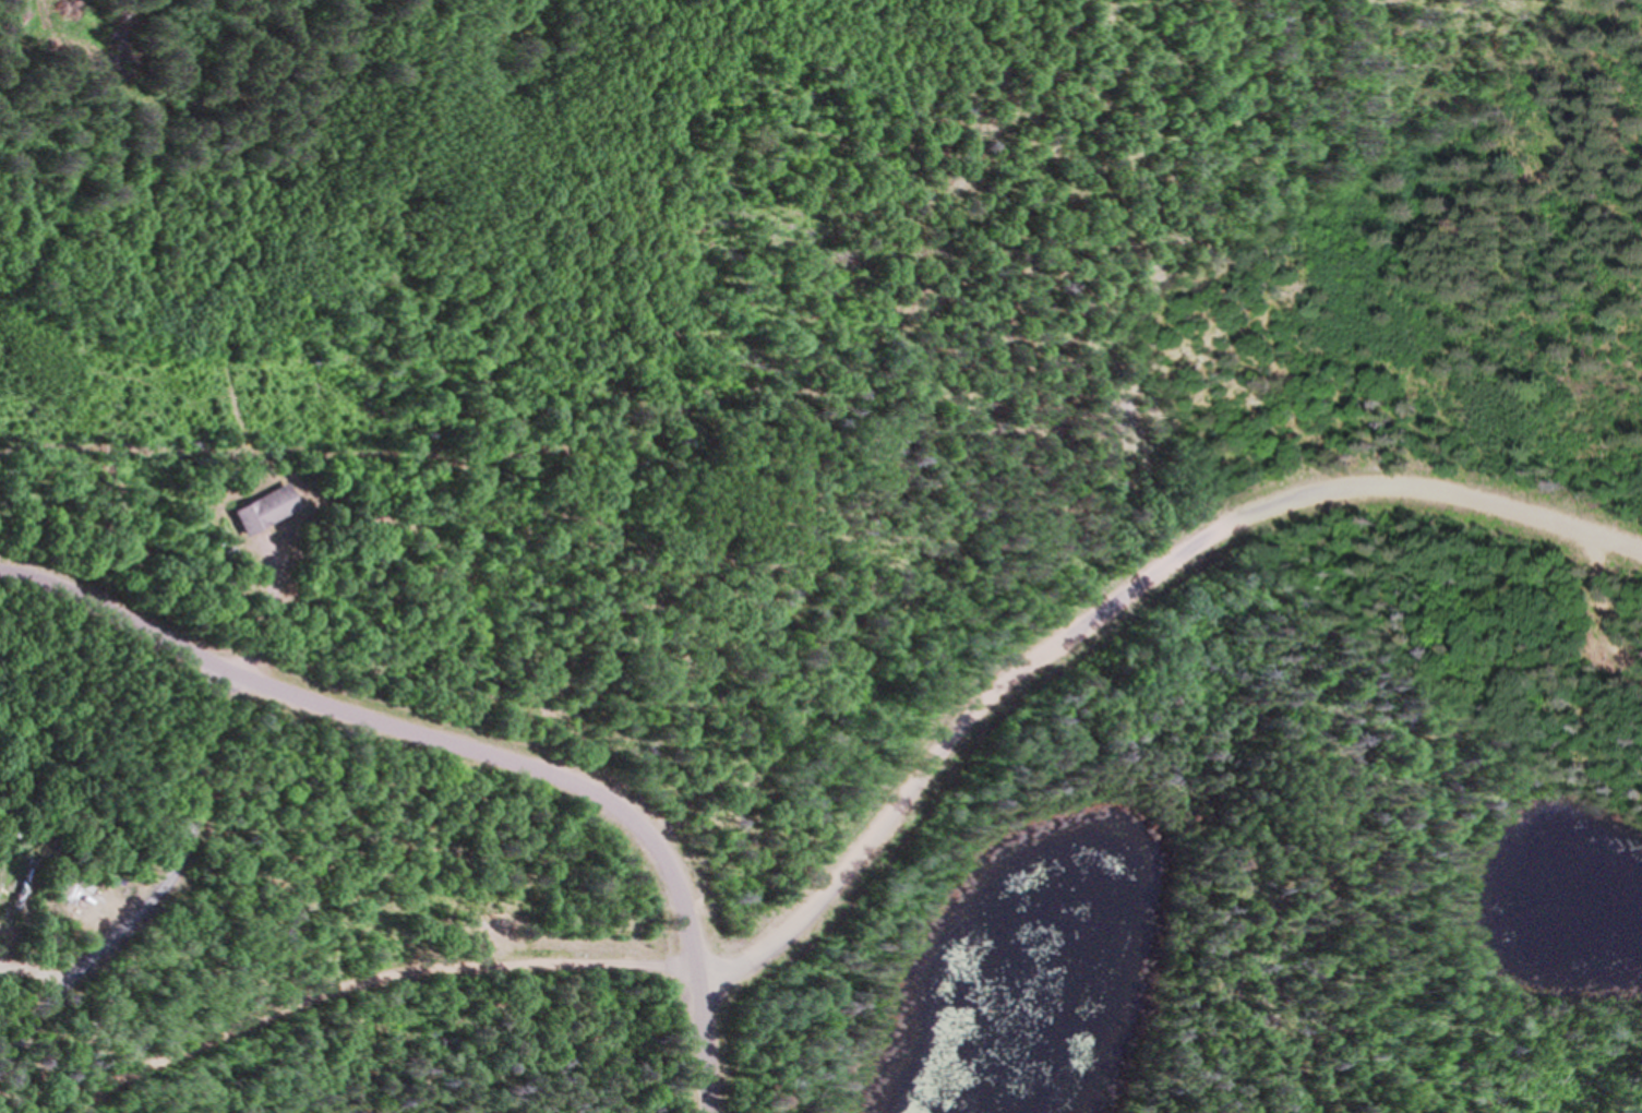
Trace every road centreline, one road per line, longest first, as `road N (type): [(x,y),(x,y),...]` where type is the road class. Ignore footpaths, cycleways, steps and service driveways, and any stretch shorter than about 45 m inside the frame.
road 1 (residential): [(1641,544),(1453,493),(1338,484),(1165,558),(1038,645),(933,743),(804,912),(690,983)]
road 2 (residential): [(690,983),(659,852),(595,797),(494,755),(215,673),(31,575),(0,570)]
road 3 (residential): [(1611,535),(1613,603),(1622,638),(1641,655)]
road 4 (residential): [(690,983),(693,1112)]

